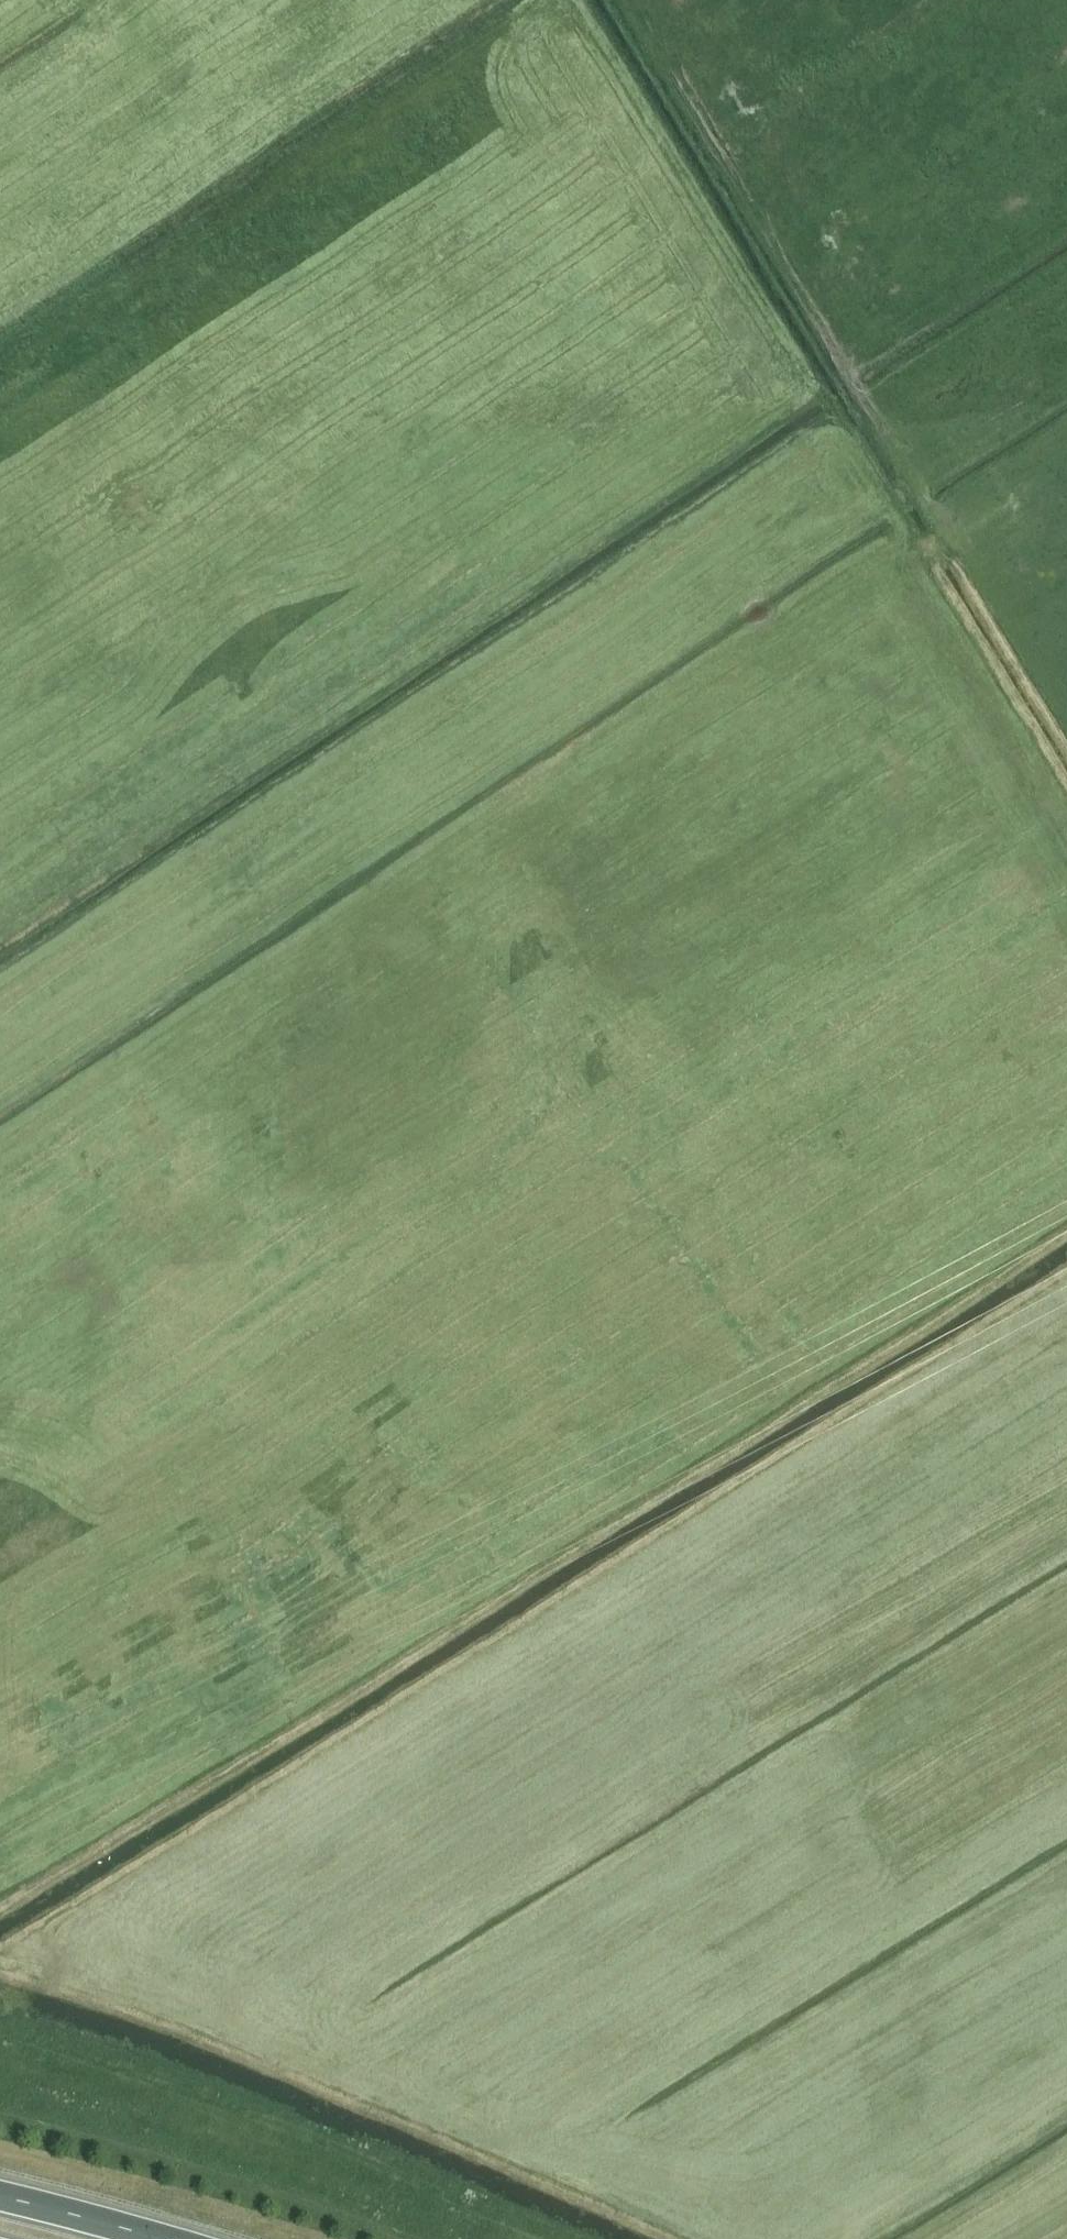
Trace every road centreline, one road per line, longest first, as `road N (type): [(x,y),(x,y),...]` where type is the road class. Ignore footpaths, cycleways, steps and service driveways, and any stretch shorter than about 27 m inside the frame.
road 1 (trunk): [(164,2238),(0,2196)]

